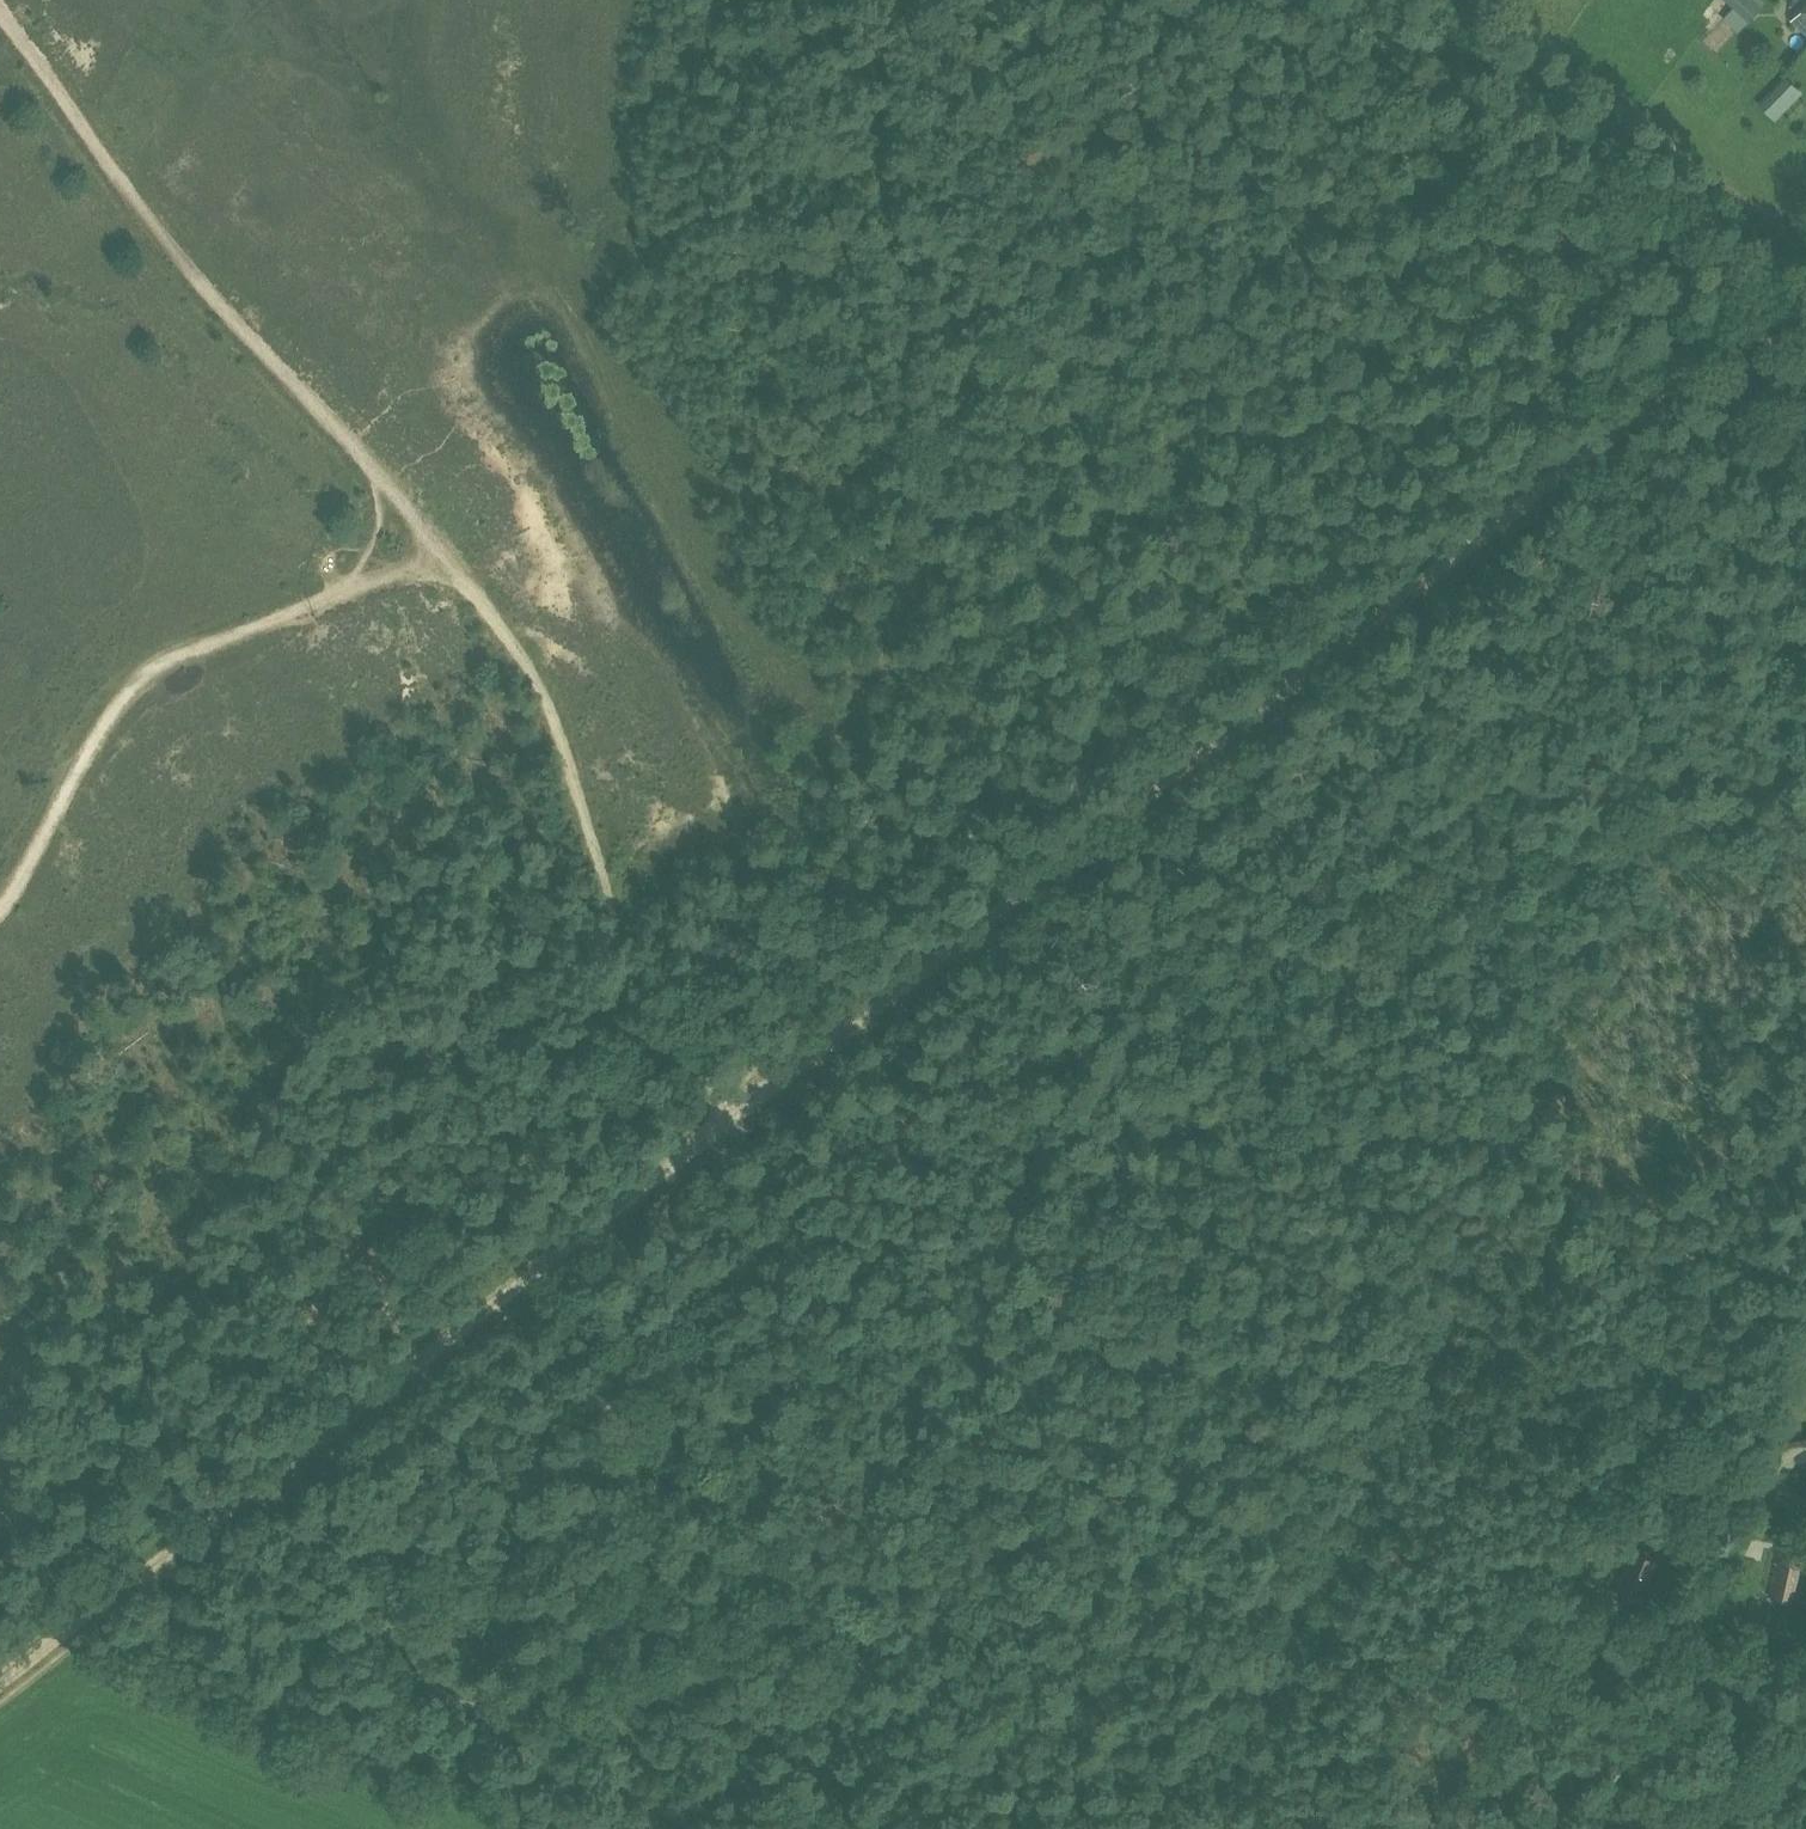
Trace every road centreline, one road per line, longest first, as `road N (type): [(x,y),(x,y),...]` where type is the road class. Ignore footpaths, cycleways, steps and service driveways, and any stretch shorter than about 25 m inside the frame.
road 1 (track): [(729,1125),(1805,280)]
road 2 (track): [(0,1682),(729,1125)]
road 3 (track): [(439,548),(203,286),(0,12)]
road 4 (track): [(729,1125),(682,1074),(649,1015),(532,675),(439,548)]
road 5 (track): [(0,906),(106,724),(151,668),(439,548)]

